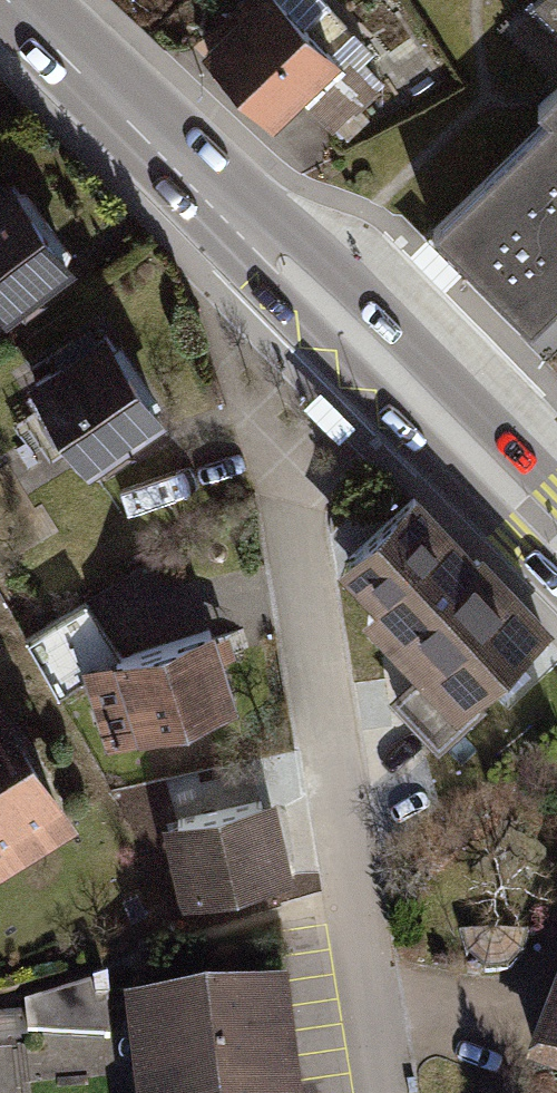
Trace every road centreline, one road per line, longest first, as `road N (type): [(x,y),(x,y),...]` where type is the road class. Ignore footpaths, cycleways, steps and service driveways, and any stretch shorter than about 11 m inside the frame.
road 1 (secondary): [(556,538),(7,0)]
road 2 (residential): [(296,504),(381,1092)]

